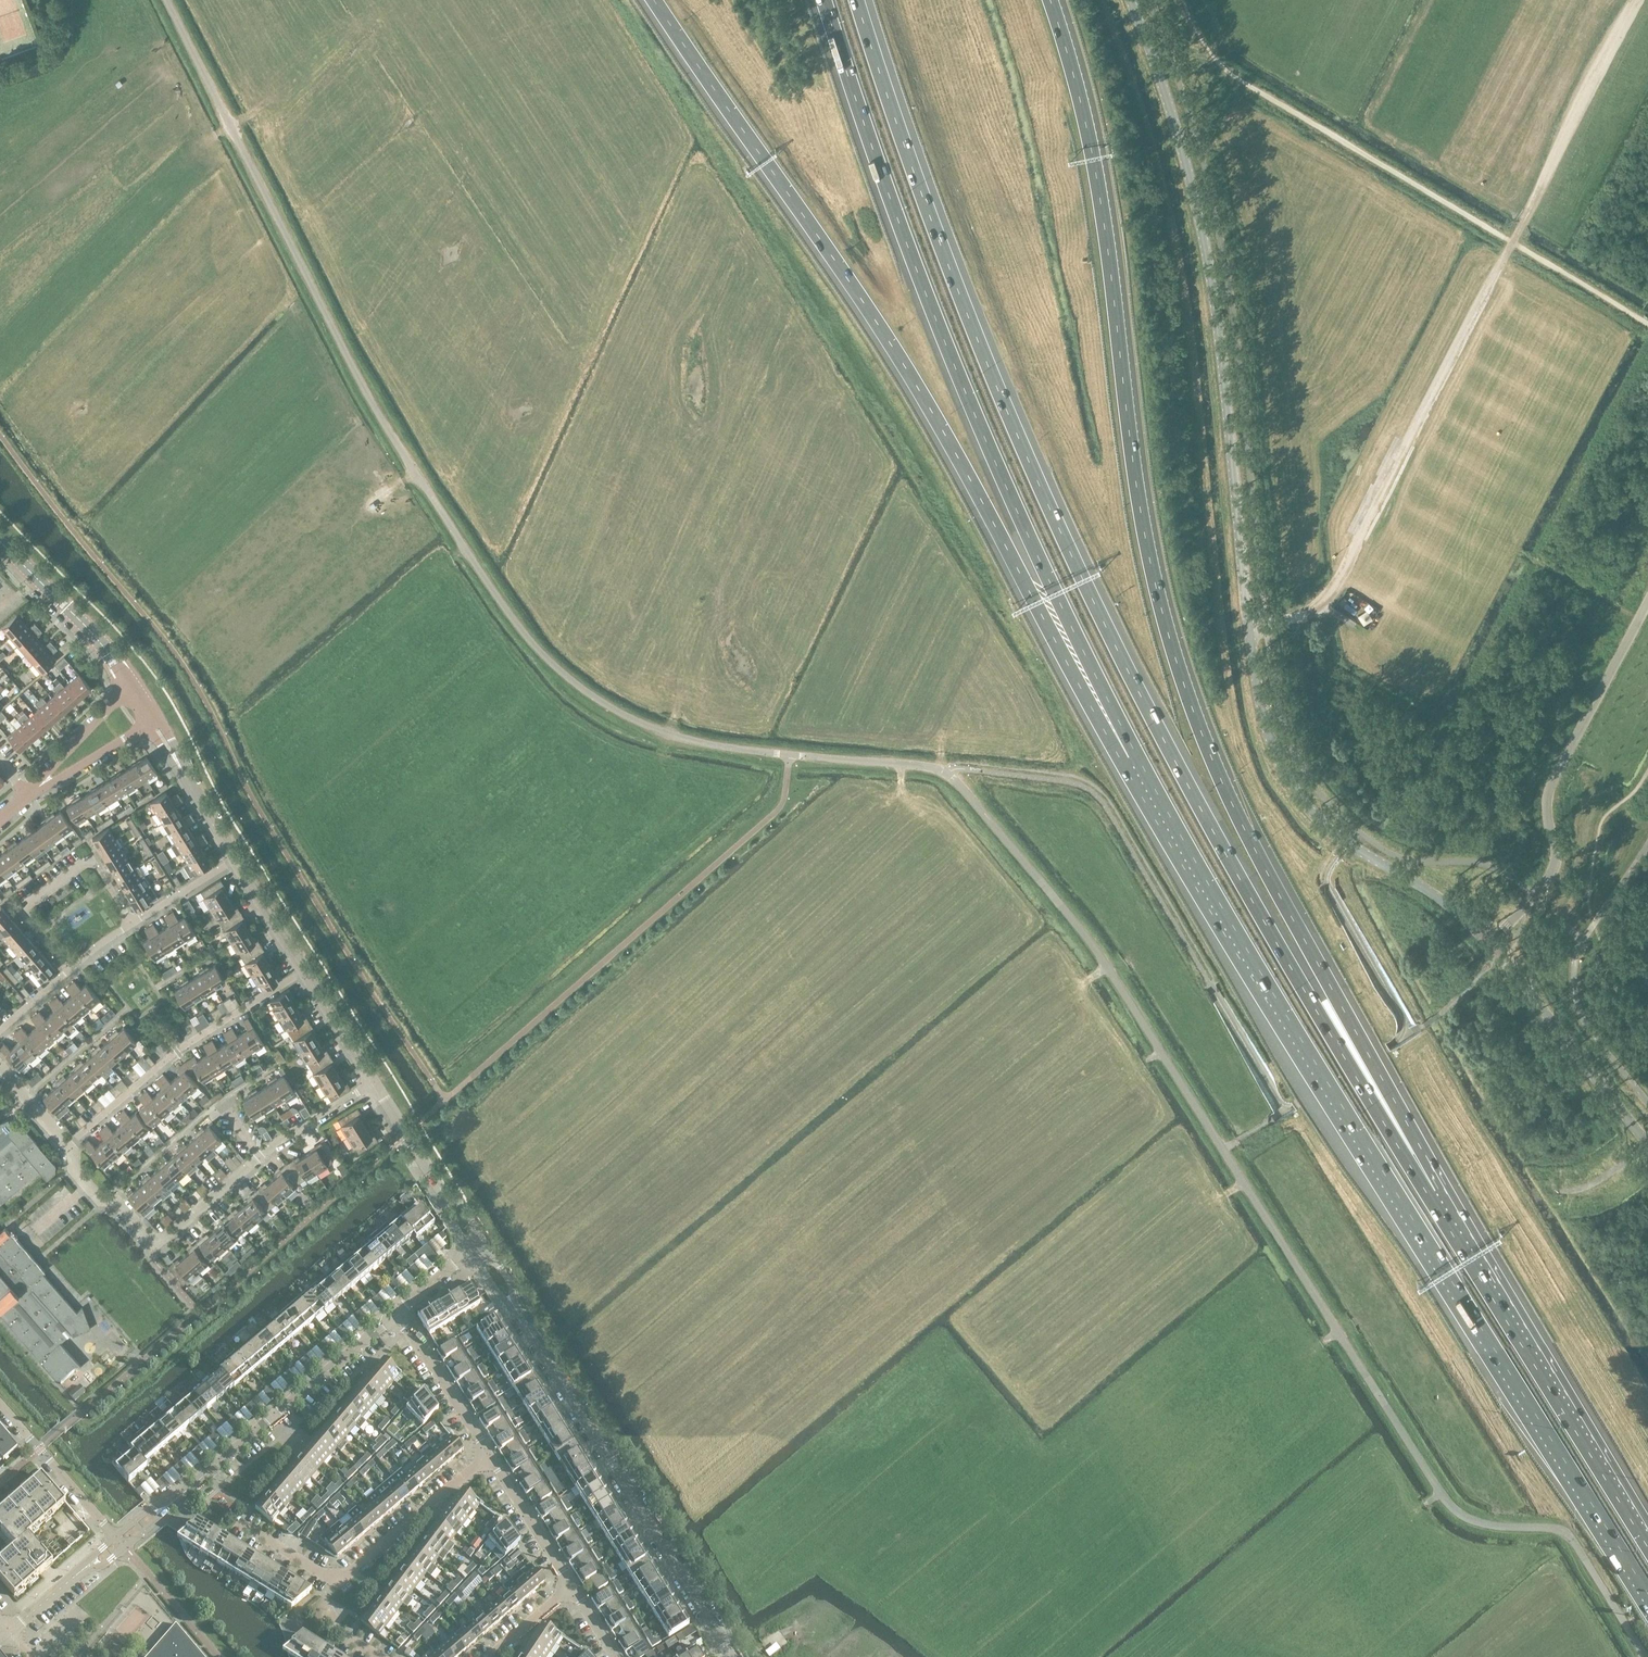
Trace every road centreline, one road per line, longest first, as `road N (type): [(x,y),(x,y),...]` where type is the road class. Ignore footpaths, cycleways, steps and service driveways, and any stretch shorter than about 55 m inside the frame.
road 1 (unclassified): [(1645,1656),(1566,1533),(1483,1524),(1447,1502),(1109,966),(949,773),(666,734),(602,702),(539,655),(357,375),(166,0)]
road 2 (motorway): [(1432,1193),(1213,833),(1072,553),(995,387),(855,0)]
road 3 (motorway): [(1432,1193),(1379,1066),(1258,846),(1187,679),(1149,528),(1092,129),(1055,0)]
road 4 (tertiary): [(1490,944),(1436,896),(1327,826),(1274,748),(1252,648),(1206,248),(1131,0)]
road 5 (motorway): [(1118,727),(1331,1096),(1647,1601)]
road 6 (motorway): [(656,0),(934,420),(1079,686),(1118,727)]
road 7 (motorway): [(821,0),(883,190),(966,401),(1118,727)]
road 8 (track): [(1249,625),(1303,616),(1336,584),(1637,0)]
road 9 (tertiary): [(732,1656),(477,1245)]
road 10 (motorway): [(1647,1541),(1432,1193)]
road 11 (residential): [(120,1541),(393,1319)]
road 12 (residential): [(237,1519),(337,1579),(488,1455)]
road 13 (residential): [(70,1147),(177,1053),(304,971)]
road 14 (residential): [(70,1147),(71,1168),(155,1247),(261,1156)]
road 15 (tertiary): [(1647,1145),(1490,944)]
road 16 (residential): [(133,923),(95,858),(23,909),(71,968)]
road 17 (tertiary): [(130,682),(0,535)]
road 18 (tertiary): [(477,1245),(372,1086)]
road 19 (residential): [(120,1541),(0,1404)]
road 20 (residential): [(488,1455),(415,1339),(393,1319)]
road 21 (tertiary): [(235,860),(156,722)]
road 22 (residential): [(571,1588),(488,1455)]
road 23 (residential): [(130,682),(31,793)]
road 24 (residential): [(7,1635),(120,1541)]
road 25 (residential): [(31,793),(156,722)]
road 26 (tertiary): [(372,1086),(304,971)]
road 27 (residential): [(261,1156),(372,1086)]
road 28 (tertiary): [(304,971),(235,860)]
road 29 (residential): [(133,923),(235,860)]

